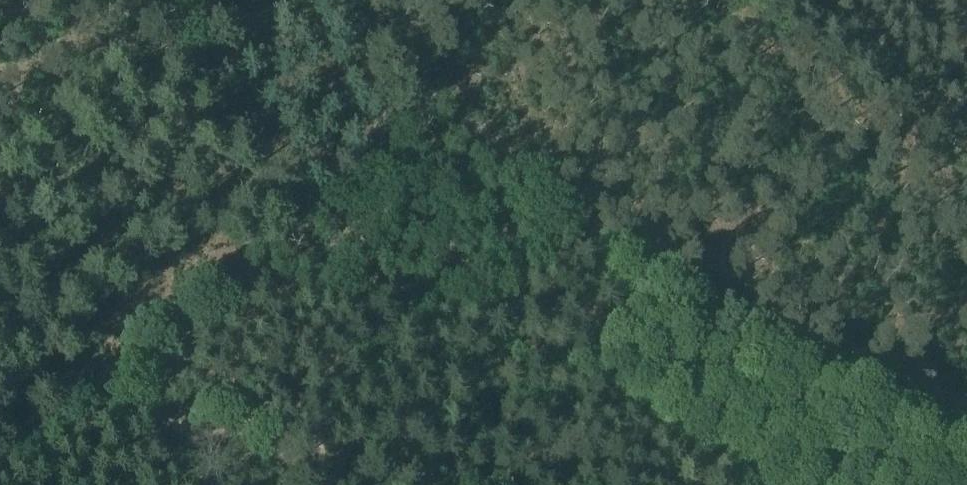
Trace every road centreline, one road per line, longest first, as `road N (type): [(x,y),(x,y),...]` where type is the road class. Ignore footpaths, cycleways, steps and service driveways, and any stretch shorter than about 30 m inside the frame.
road 1 (track): [(318,0),(559,189),(898,484)]
road 2 (track): [(0,467),(153,422),(205,425),(371,469),(403,484)]

